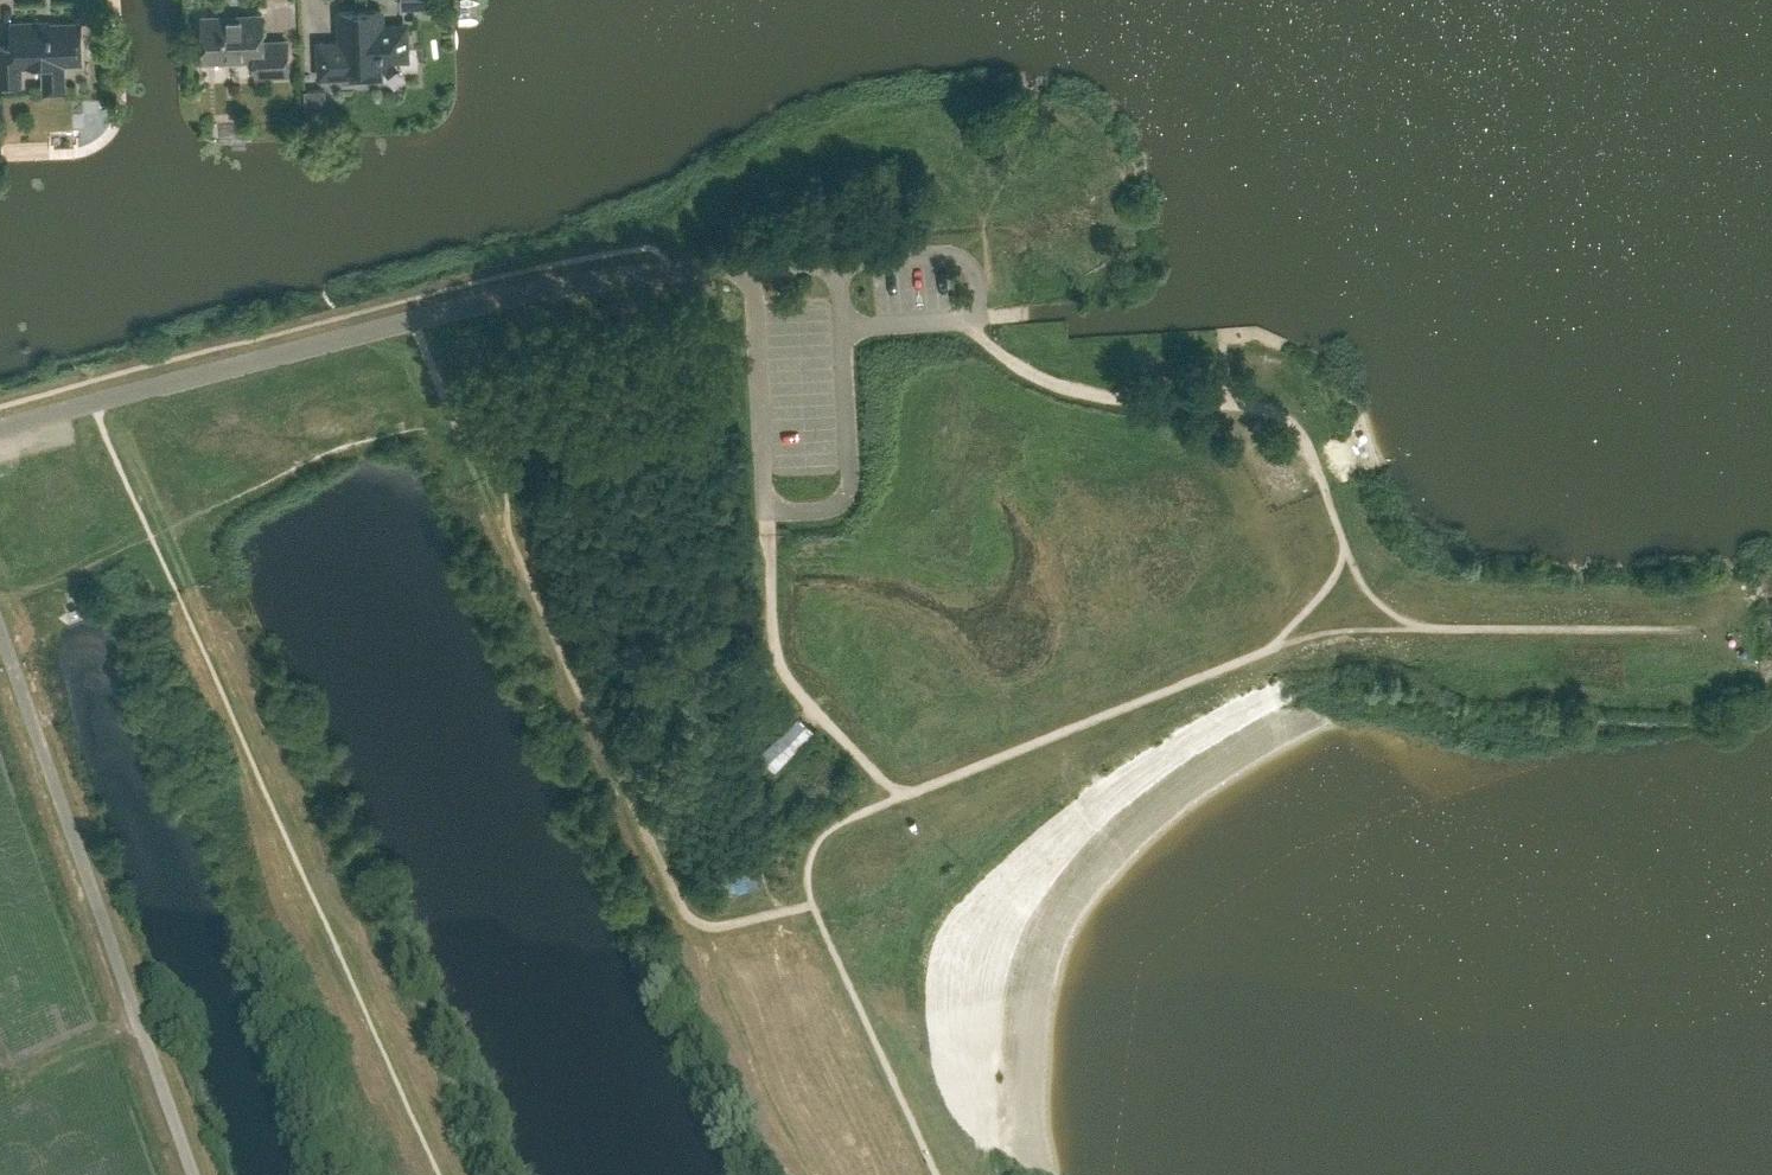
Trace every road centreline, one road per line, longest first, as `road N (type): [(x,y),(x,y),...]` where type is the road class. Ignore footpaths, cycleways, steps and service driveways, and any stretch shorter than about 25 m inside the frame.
road 1 (unclassified): [(754,268),(506,296),(0,431)]
road 2 (unclassified): [(0,633),(193,1174)]

